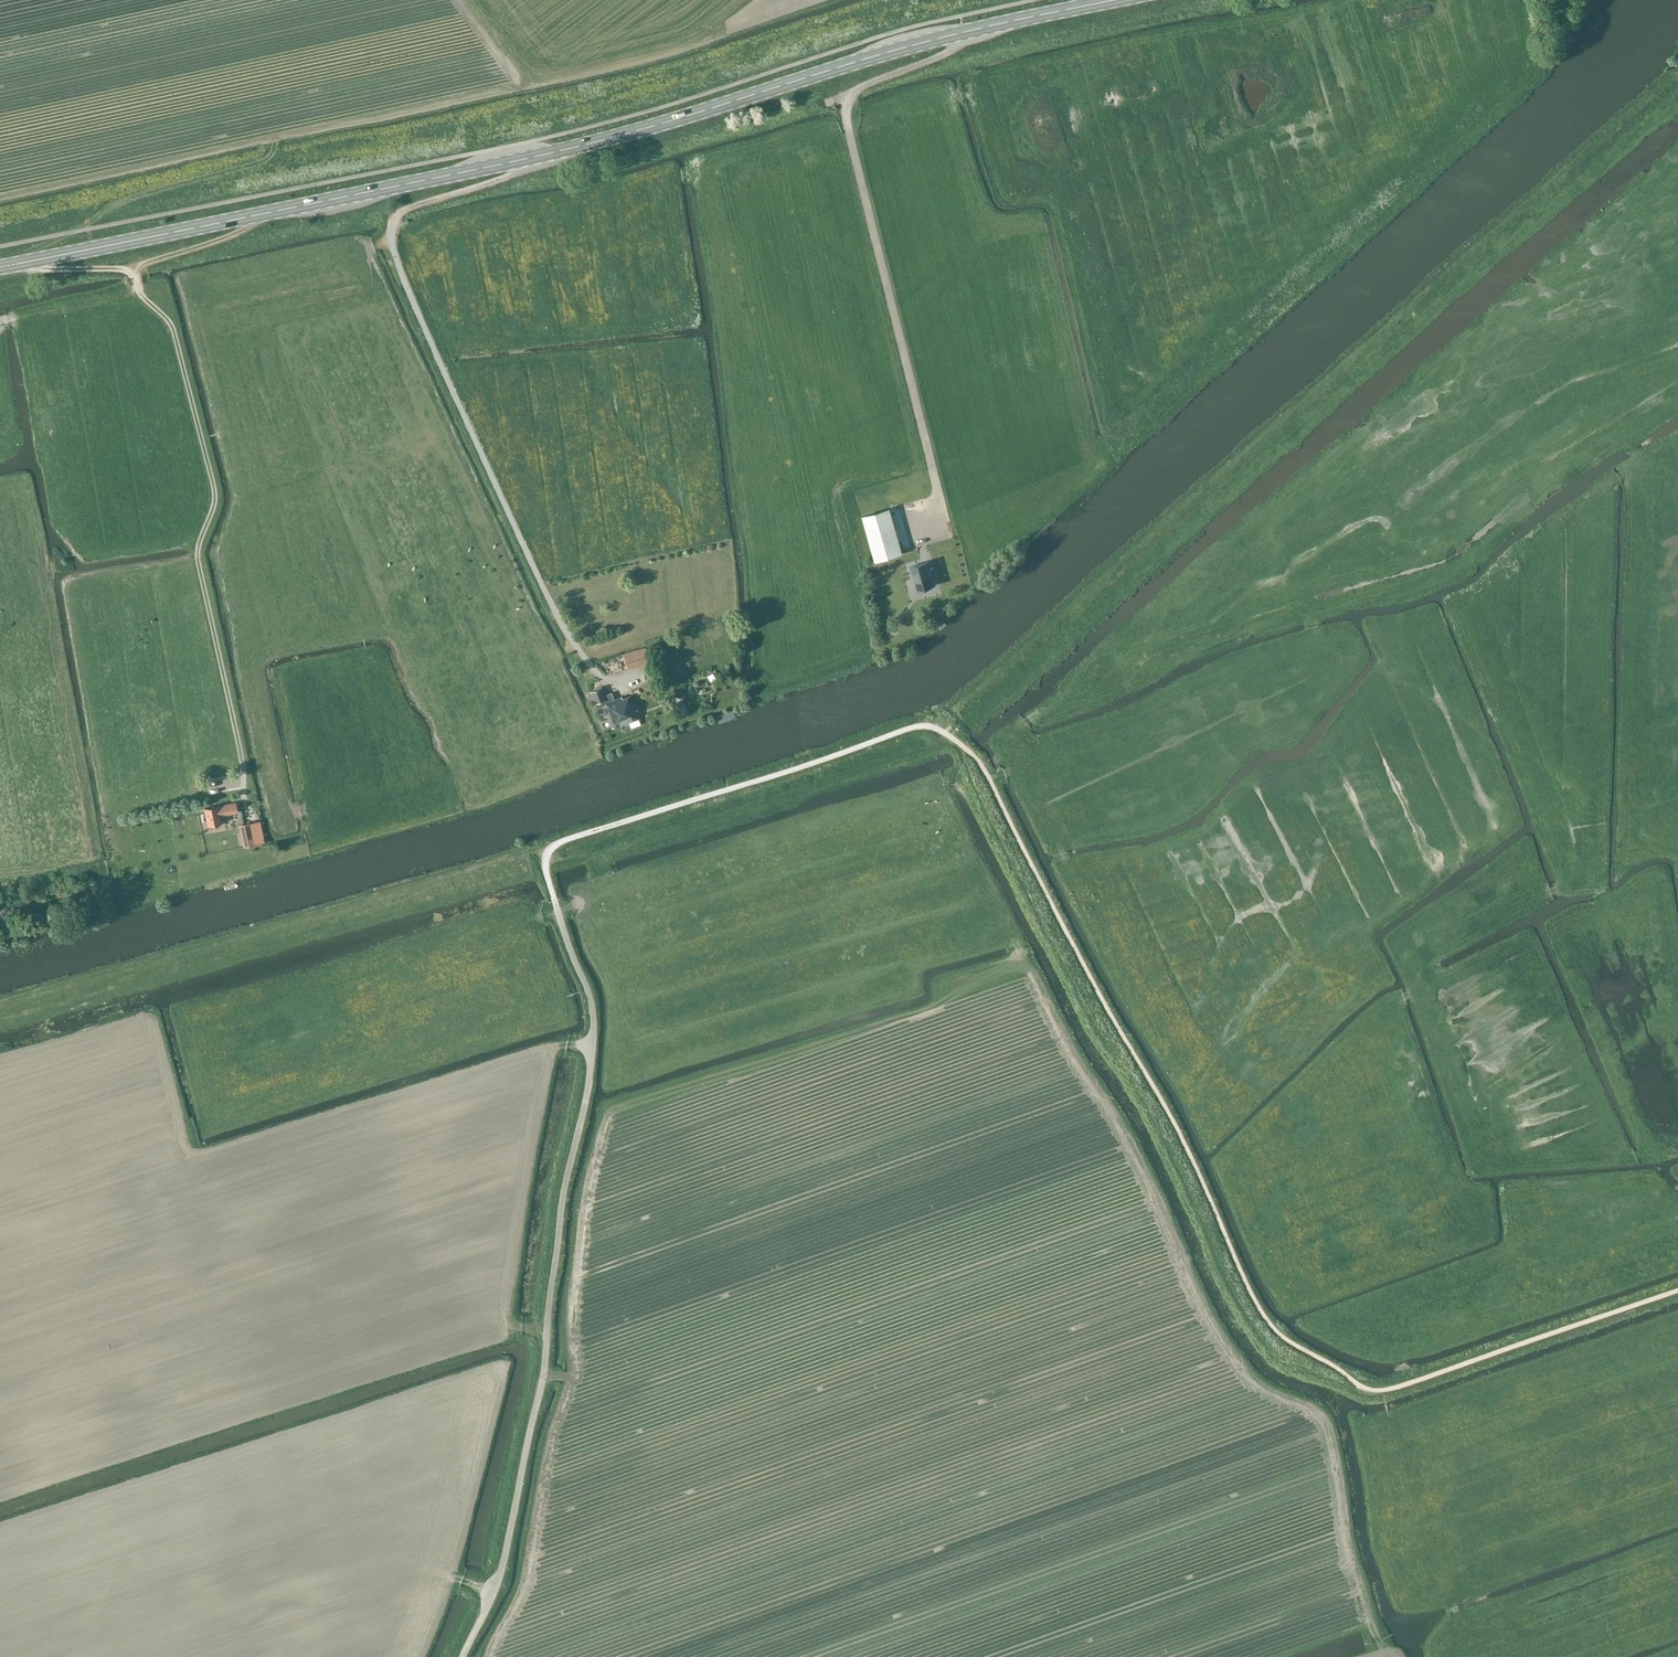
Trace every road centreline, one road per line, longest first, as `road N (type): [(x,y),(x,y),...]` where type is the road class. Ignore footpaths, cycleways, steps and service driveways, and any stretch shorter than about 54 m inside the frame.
road 1 (primary): [(0,268),(552,153),(909,46),(1112,0)]
road 2 (unclassified): [(463,1656),(503,1567),(540,1394),(565,1187),(591,1073),(592,1003),(554,898)]

